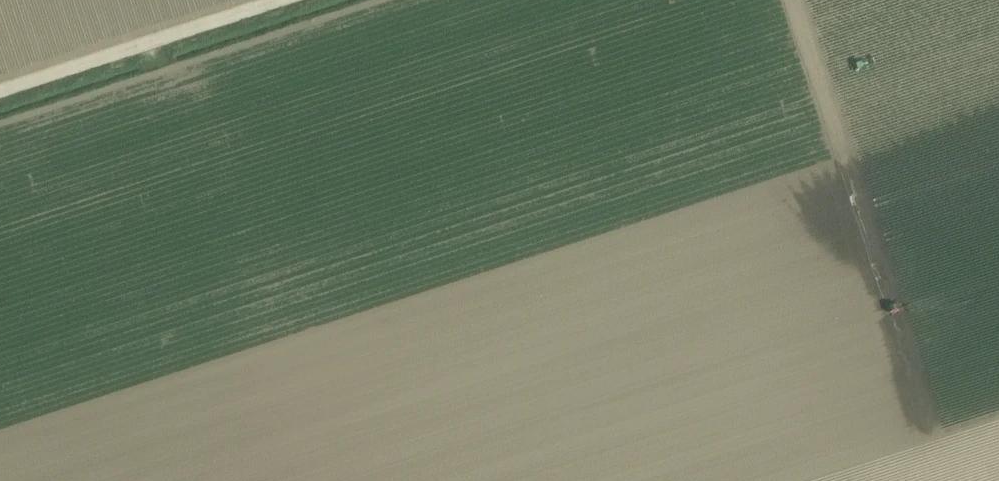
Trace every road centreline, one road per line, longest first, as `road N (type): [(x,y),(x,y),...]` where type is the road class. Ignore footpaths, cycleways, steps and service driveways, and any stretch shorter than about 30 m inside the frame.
road 1 (track): [(0,88),(271,0)]

